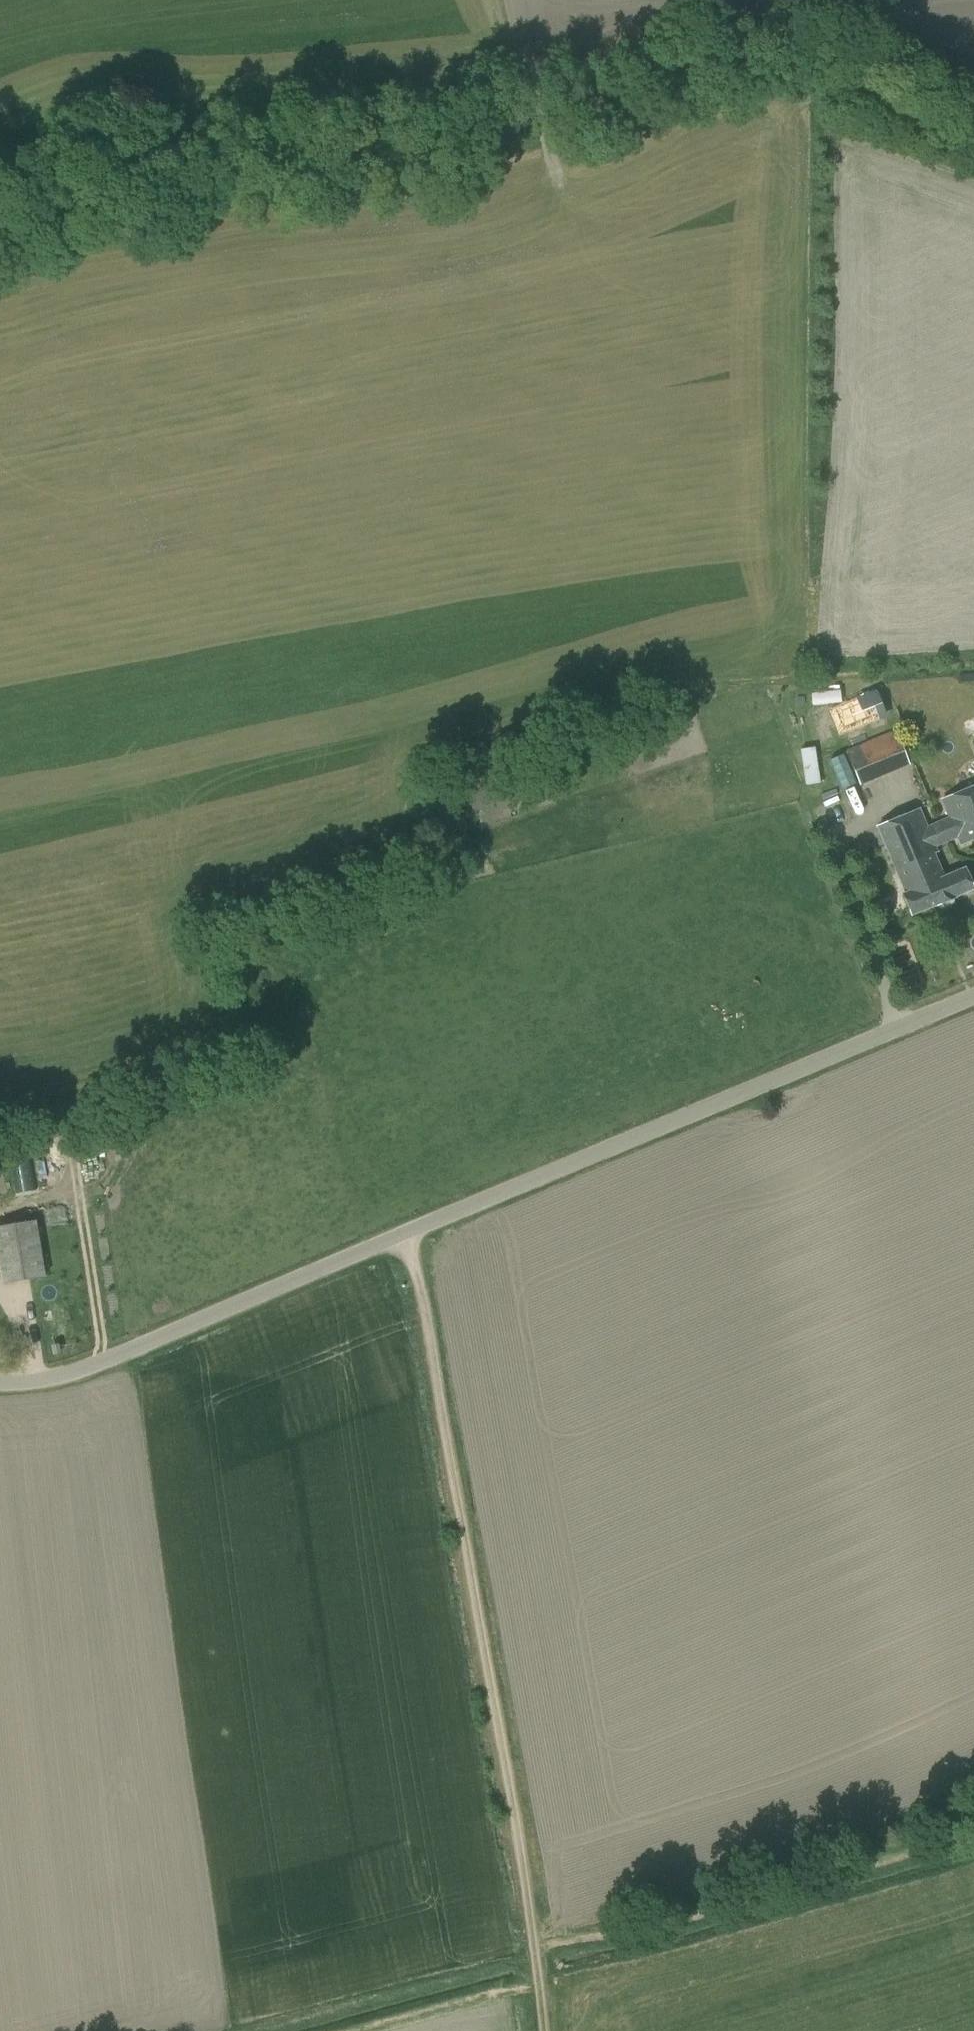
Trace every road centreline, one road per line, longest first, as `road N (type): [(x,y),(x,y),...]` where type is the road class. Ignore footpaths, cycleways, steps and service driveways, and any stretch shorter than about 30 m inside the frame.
road 1 (unclassified): [(0,1385),(100,1365),(973,998)]
road 2 (track): [(408,1236),(545,2030)]

